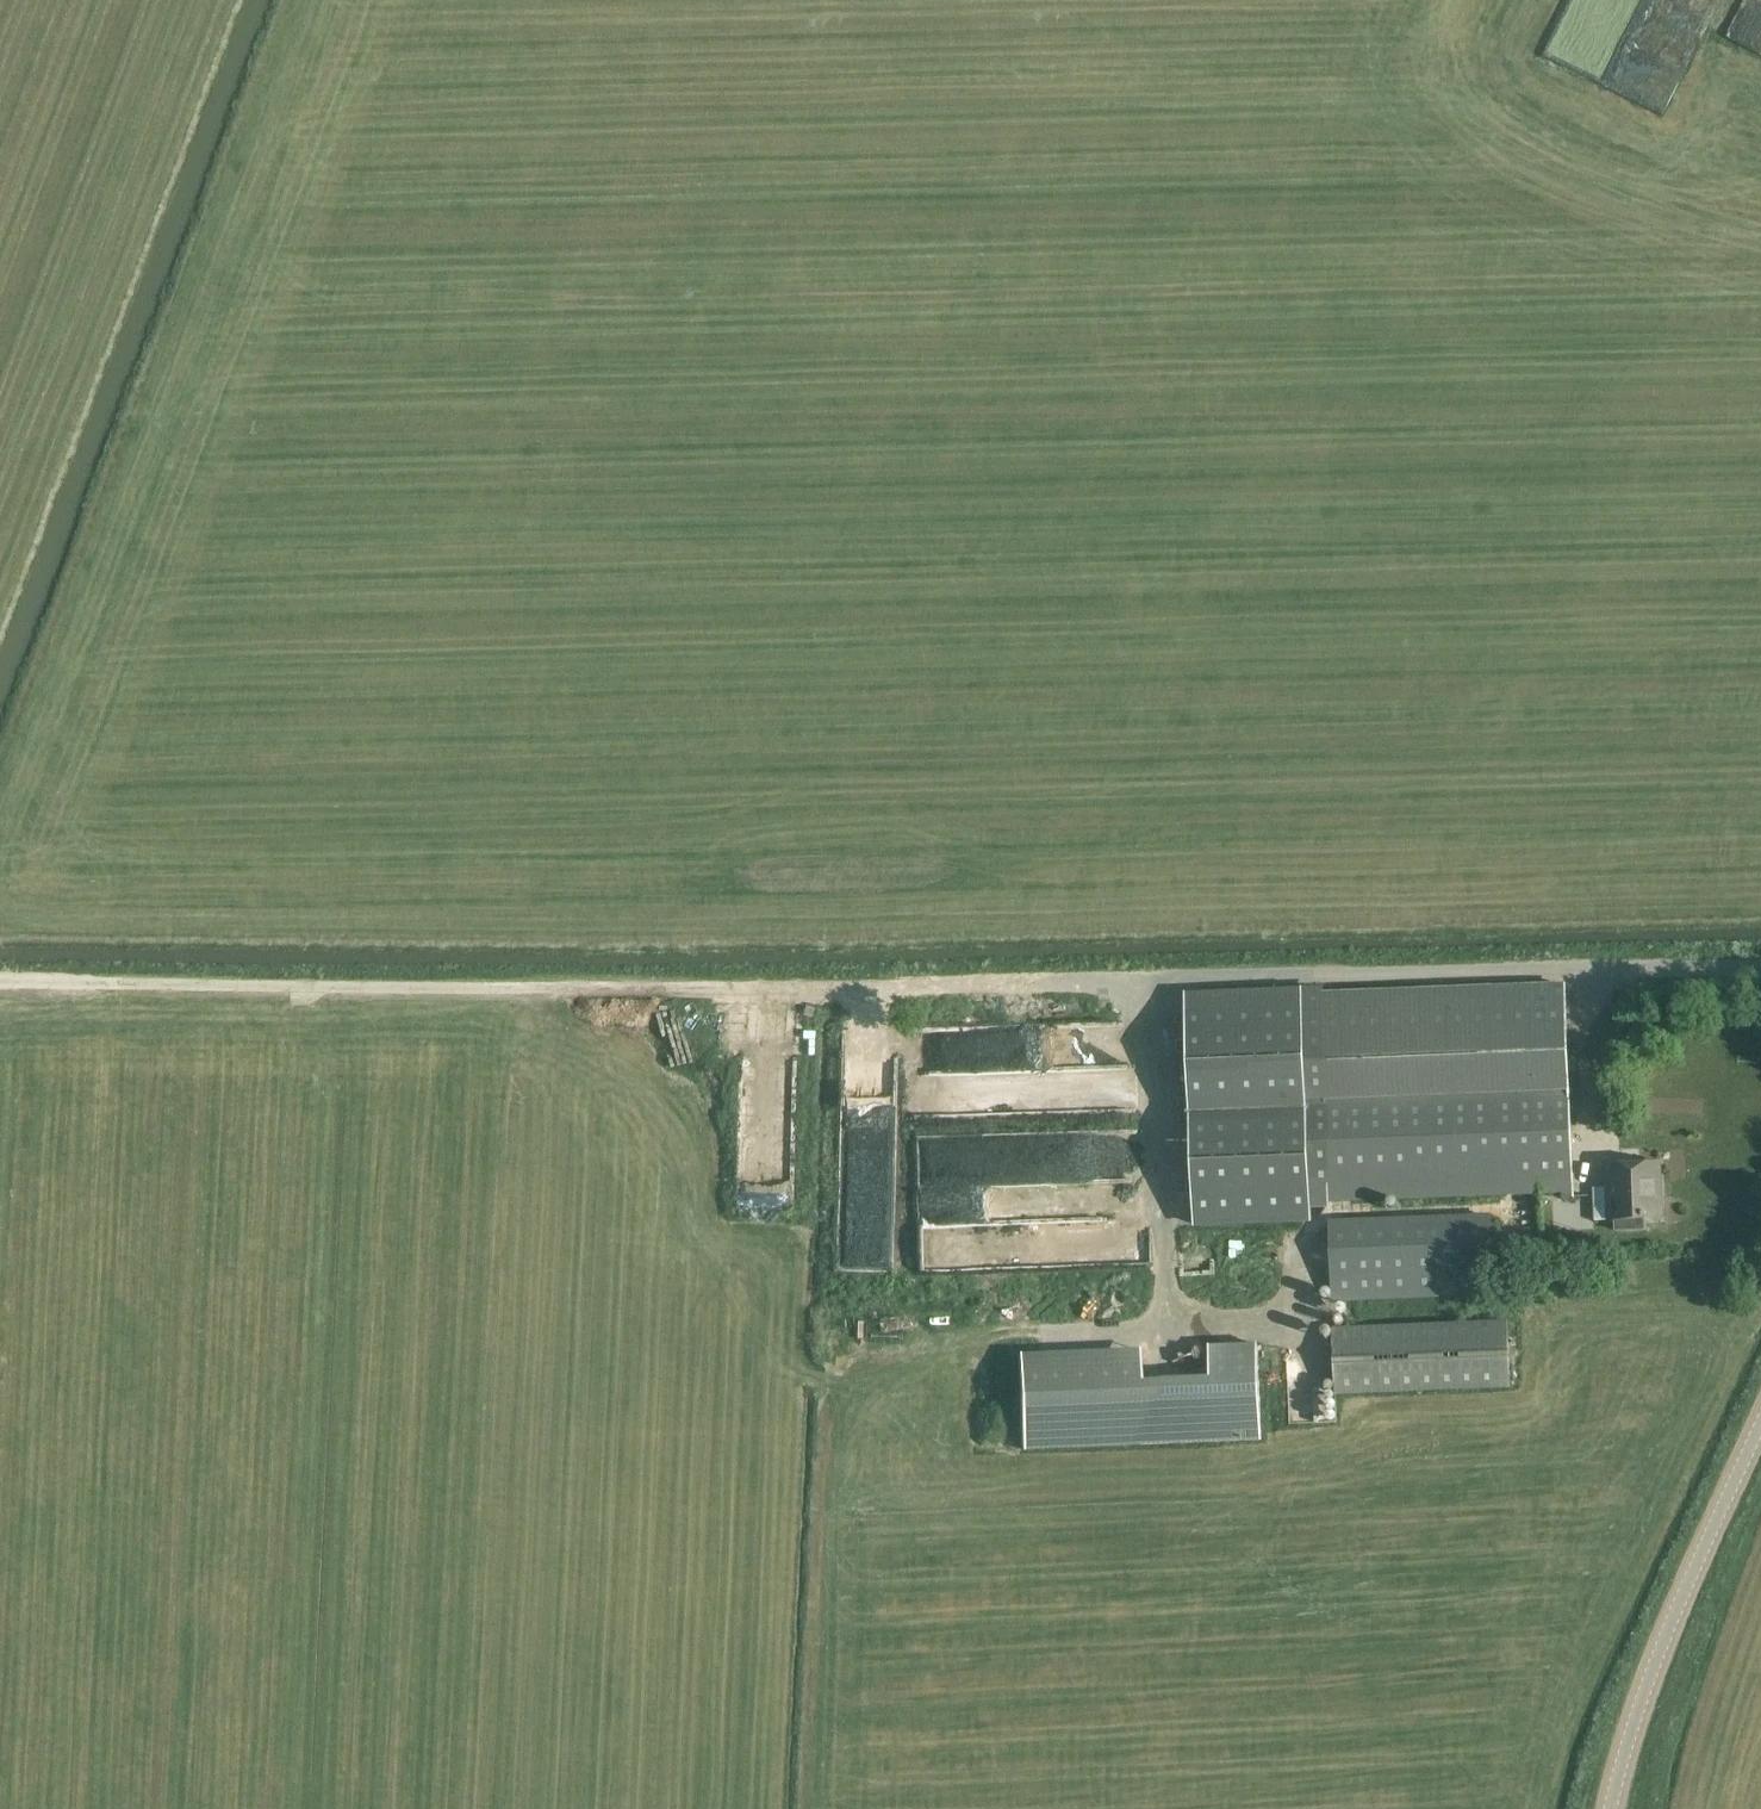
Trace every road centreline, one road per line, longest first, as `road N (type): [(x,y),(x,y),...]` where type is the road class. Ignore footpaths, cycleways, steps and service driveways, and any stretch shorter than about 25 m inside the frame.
road 1 (track): [(0,978),(868,991)]
road 2 (tertiary): [(1615,1808),(1678,1605),(1760,1425)]

